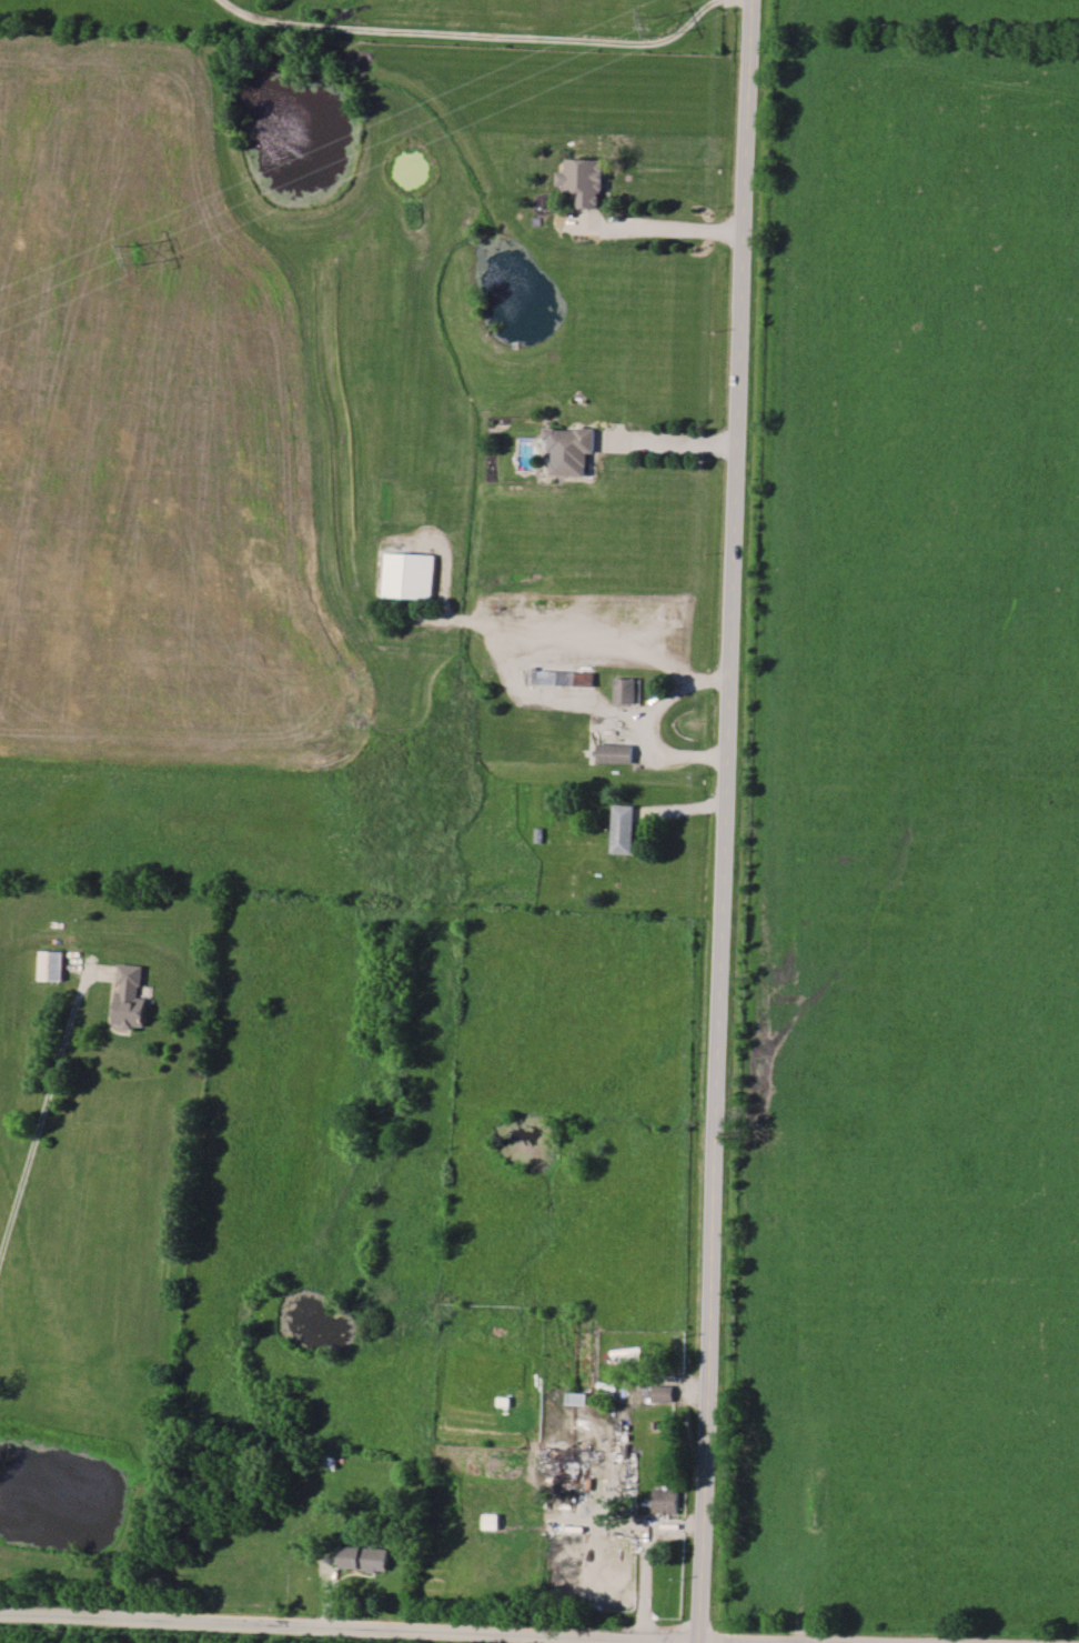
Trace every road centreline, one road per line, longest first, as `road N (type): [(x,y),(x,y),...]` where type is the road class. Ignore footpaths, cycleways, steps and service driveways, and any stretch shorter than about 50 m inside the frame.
road 1 (secondary): [(751,0),(698,1642)]
road 2 (residential): [(698,1642),(0,1607)]

